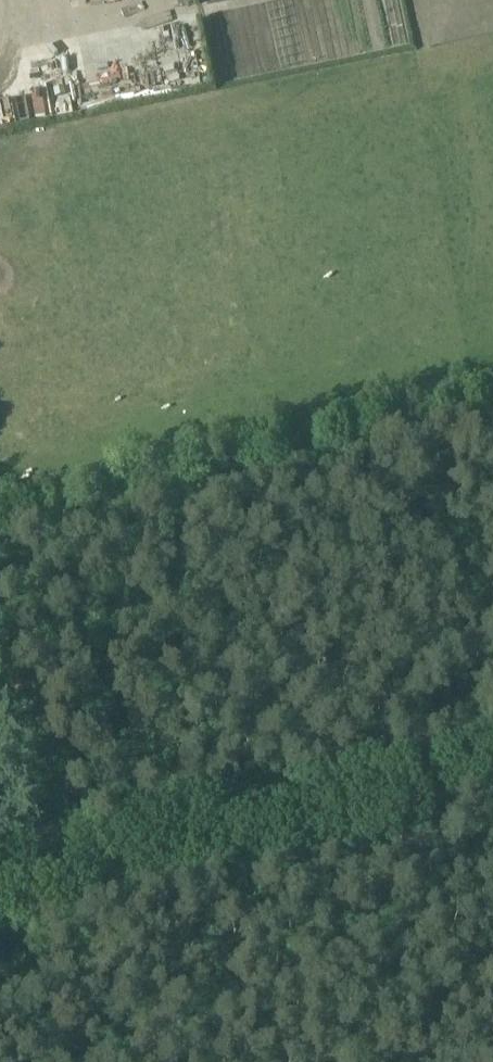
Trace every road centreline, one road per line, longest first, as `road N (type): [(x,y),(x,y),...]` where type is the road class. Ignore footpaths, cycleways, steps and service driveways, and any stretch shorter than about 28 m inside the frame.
road 1 (track): [(0,880),(492,768)]

